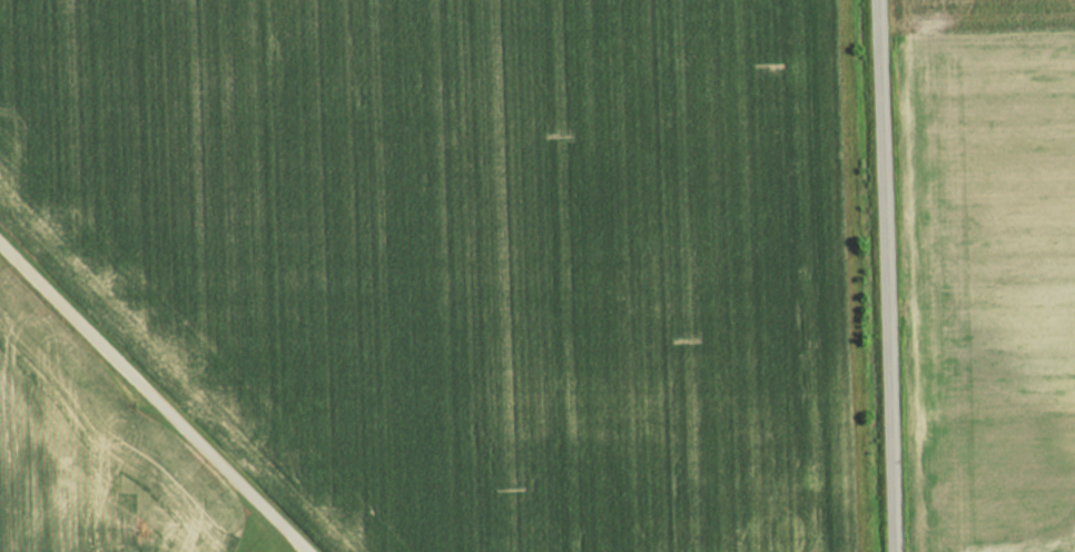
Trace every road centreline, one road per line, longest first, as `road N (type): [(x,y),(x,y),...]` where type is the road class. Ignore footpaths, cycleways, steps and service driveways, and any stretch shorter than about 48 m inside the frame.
road 1 (tertiary): [(901,551),(878,0)]
road 2 (residential): [(0,239),(313,551)]

